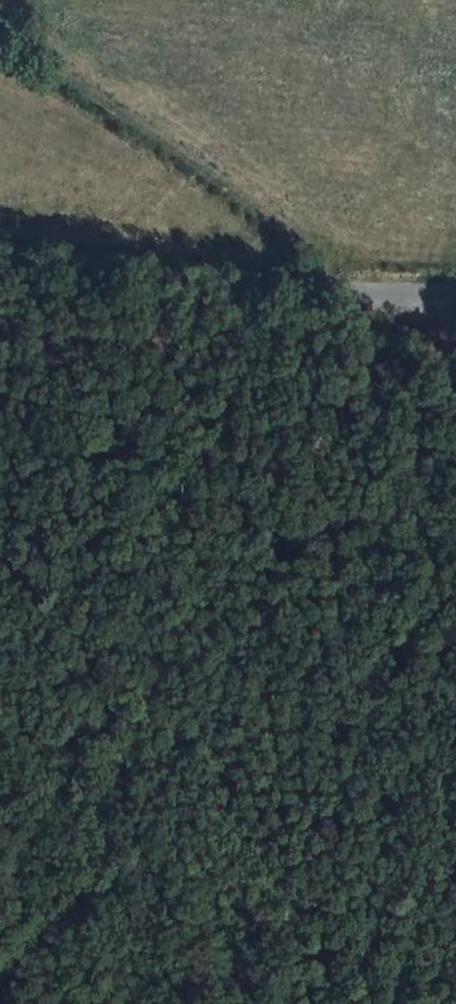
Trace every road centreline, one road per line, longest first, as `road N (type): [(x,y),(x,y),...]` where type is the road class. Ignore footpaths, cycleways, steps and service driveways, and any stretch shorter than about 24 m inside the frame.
road 1 (tertiary): [(0,252),(354,291),(455,294)]

